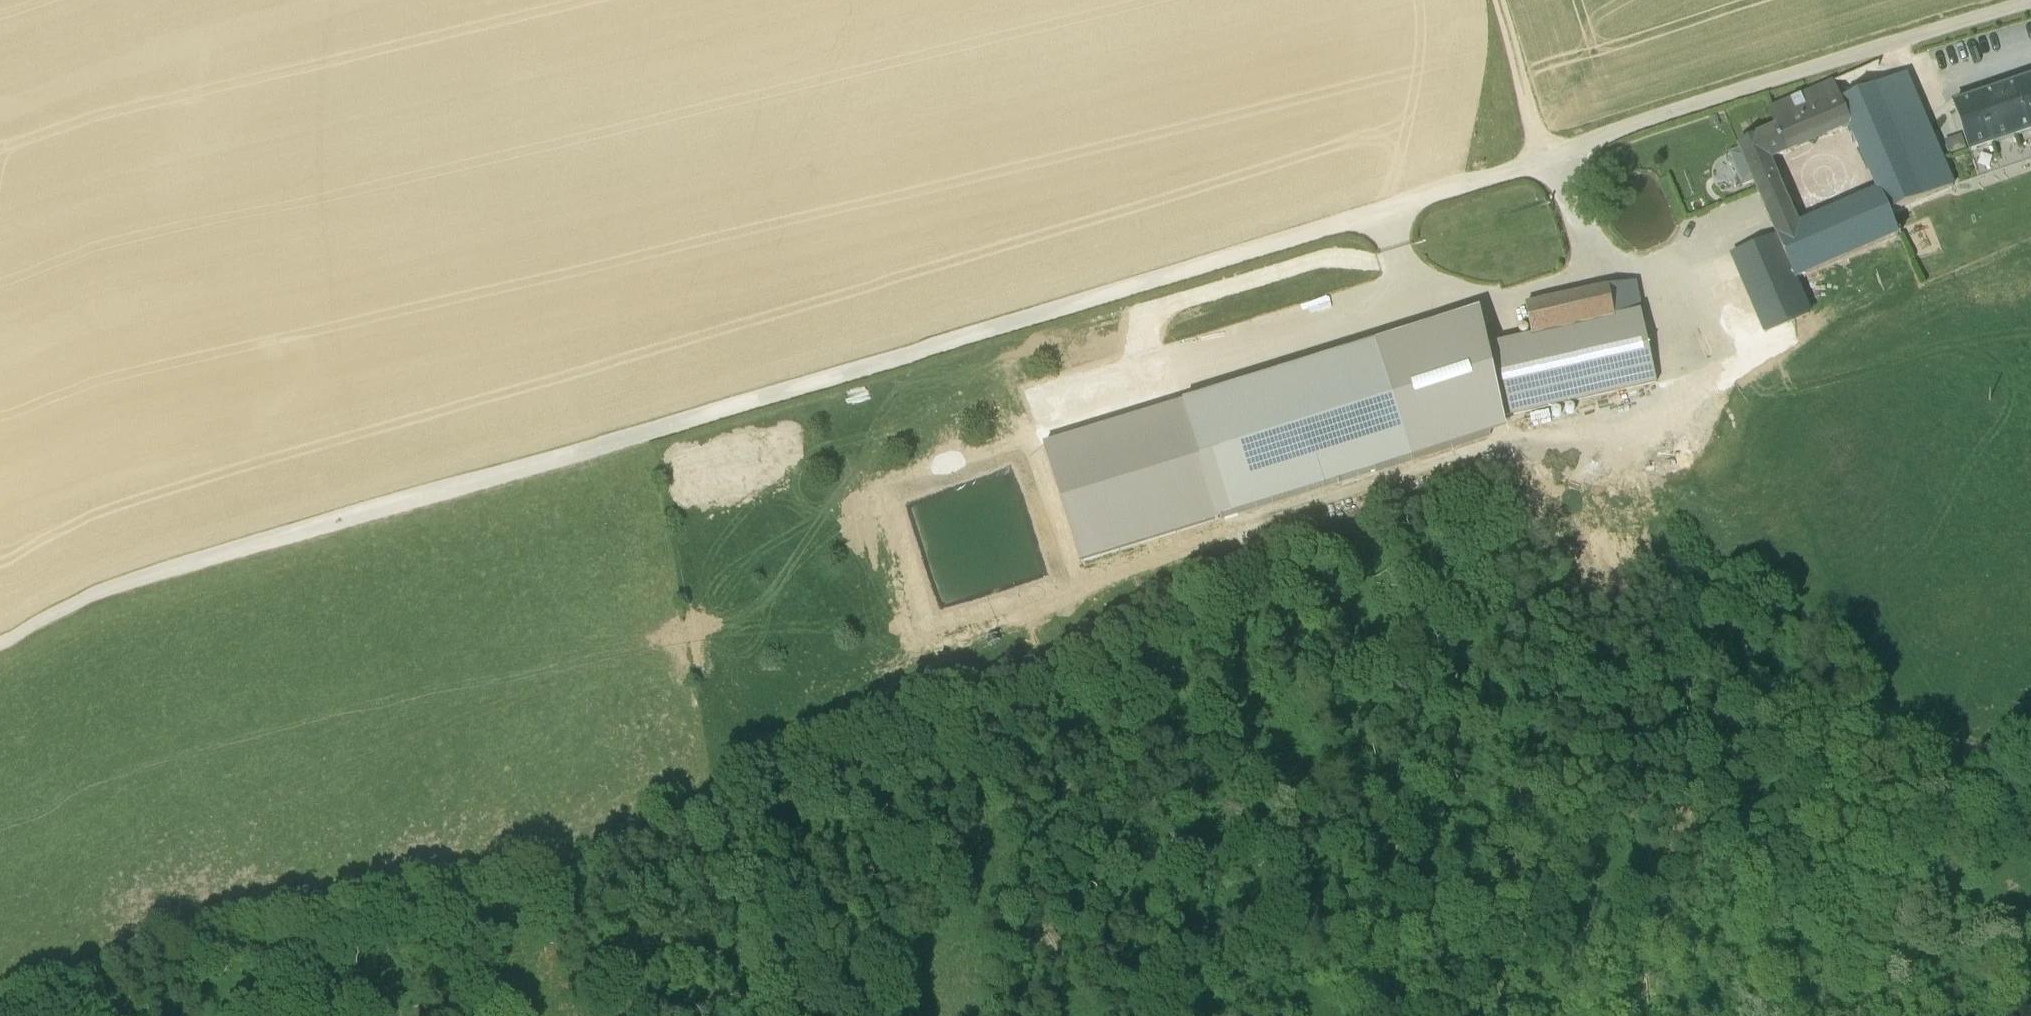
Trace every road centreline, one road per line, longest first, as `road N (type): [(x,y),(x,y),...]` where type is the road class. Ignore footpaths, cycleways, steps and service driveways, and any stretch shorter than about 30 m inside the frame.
road 1 (track): [(0,642),(223,564),(731,415),(1522,166)]
road 2 (unclassified): [(1522,166),(1714,97),(2030,1)]
road 3 (track): [(1497,0),(1535,136),(1551,157)]

